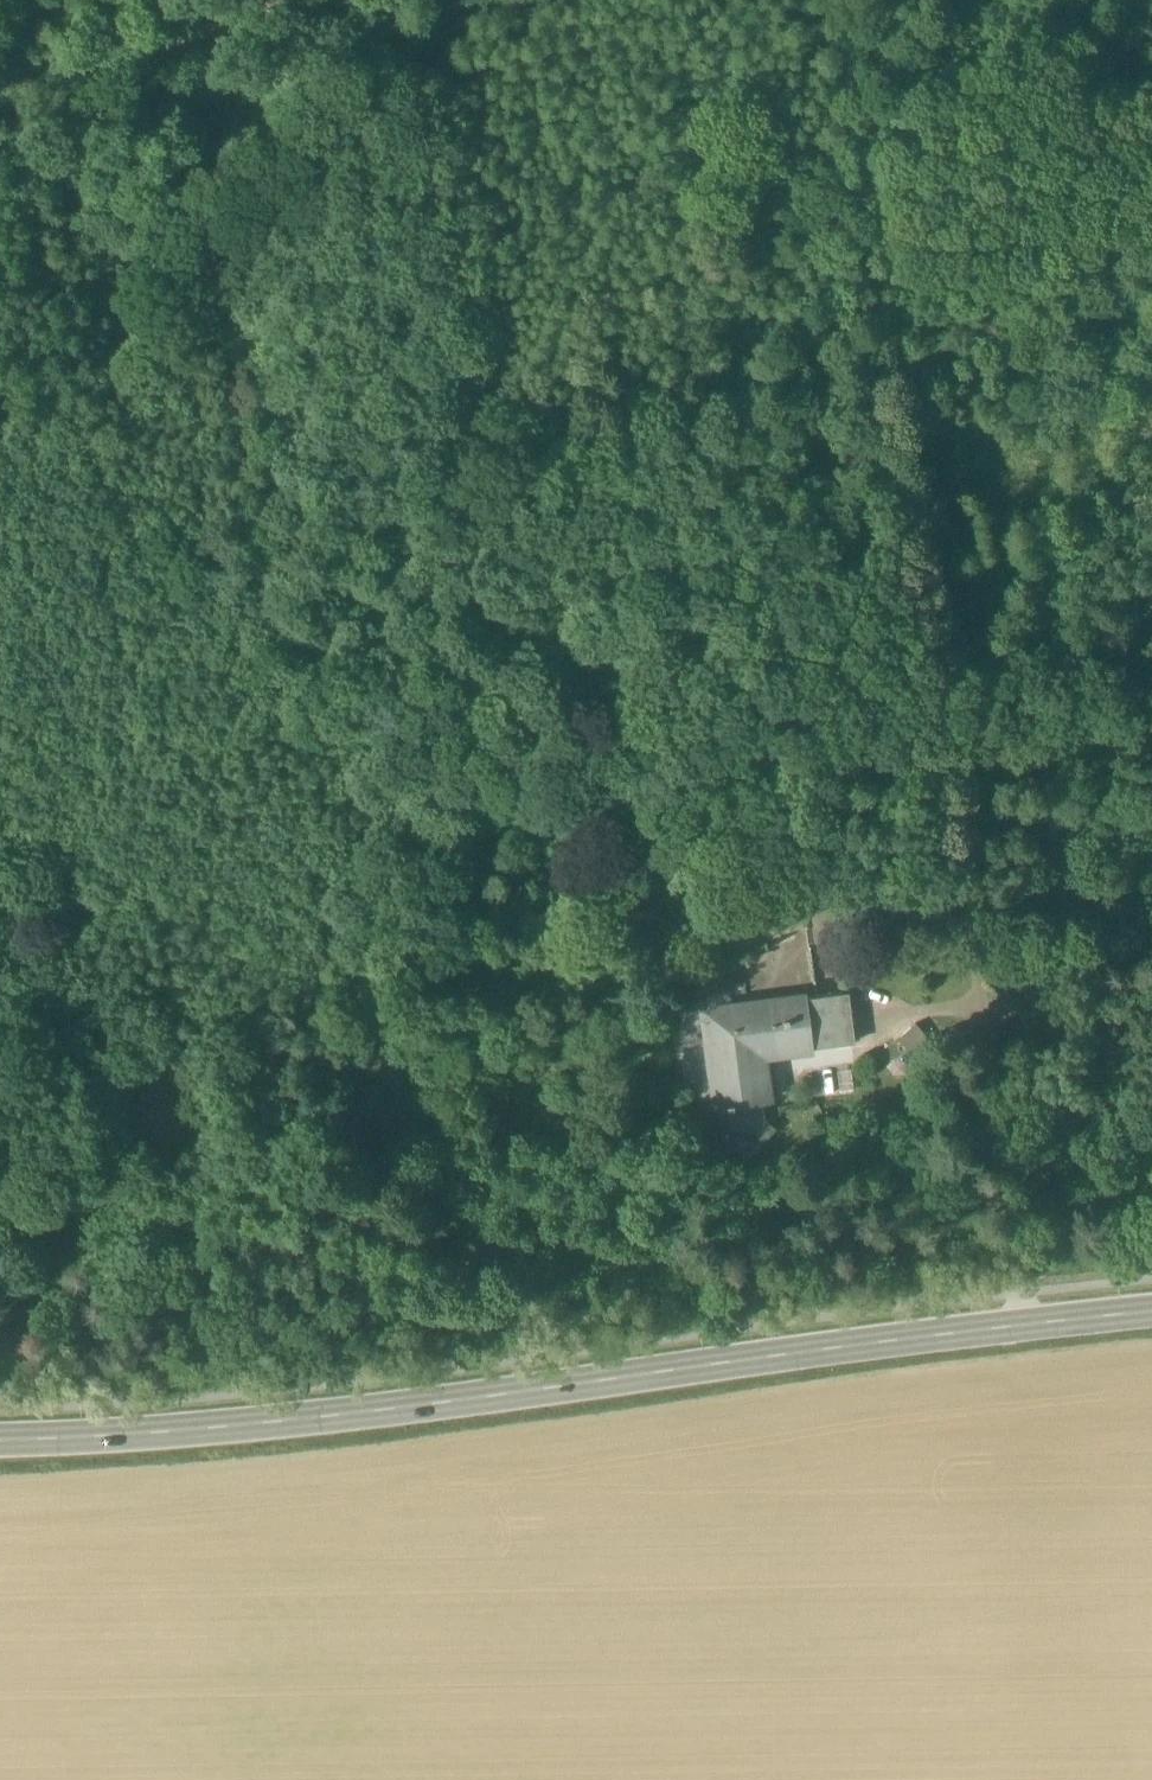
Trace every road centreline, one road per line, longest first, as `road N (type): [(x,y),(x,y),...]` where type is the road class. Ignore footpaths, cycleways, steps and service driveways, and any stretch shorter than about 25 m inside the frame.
road 1 (secondary): [(1151,1311),(926,1334),(426,1404),(126,1436),(0,1440)]
road 2 (track): [(325,0),(54,64),(0,87)]

